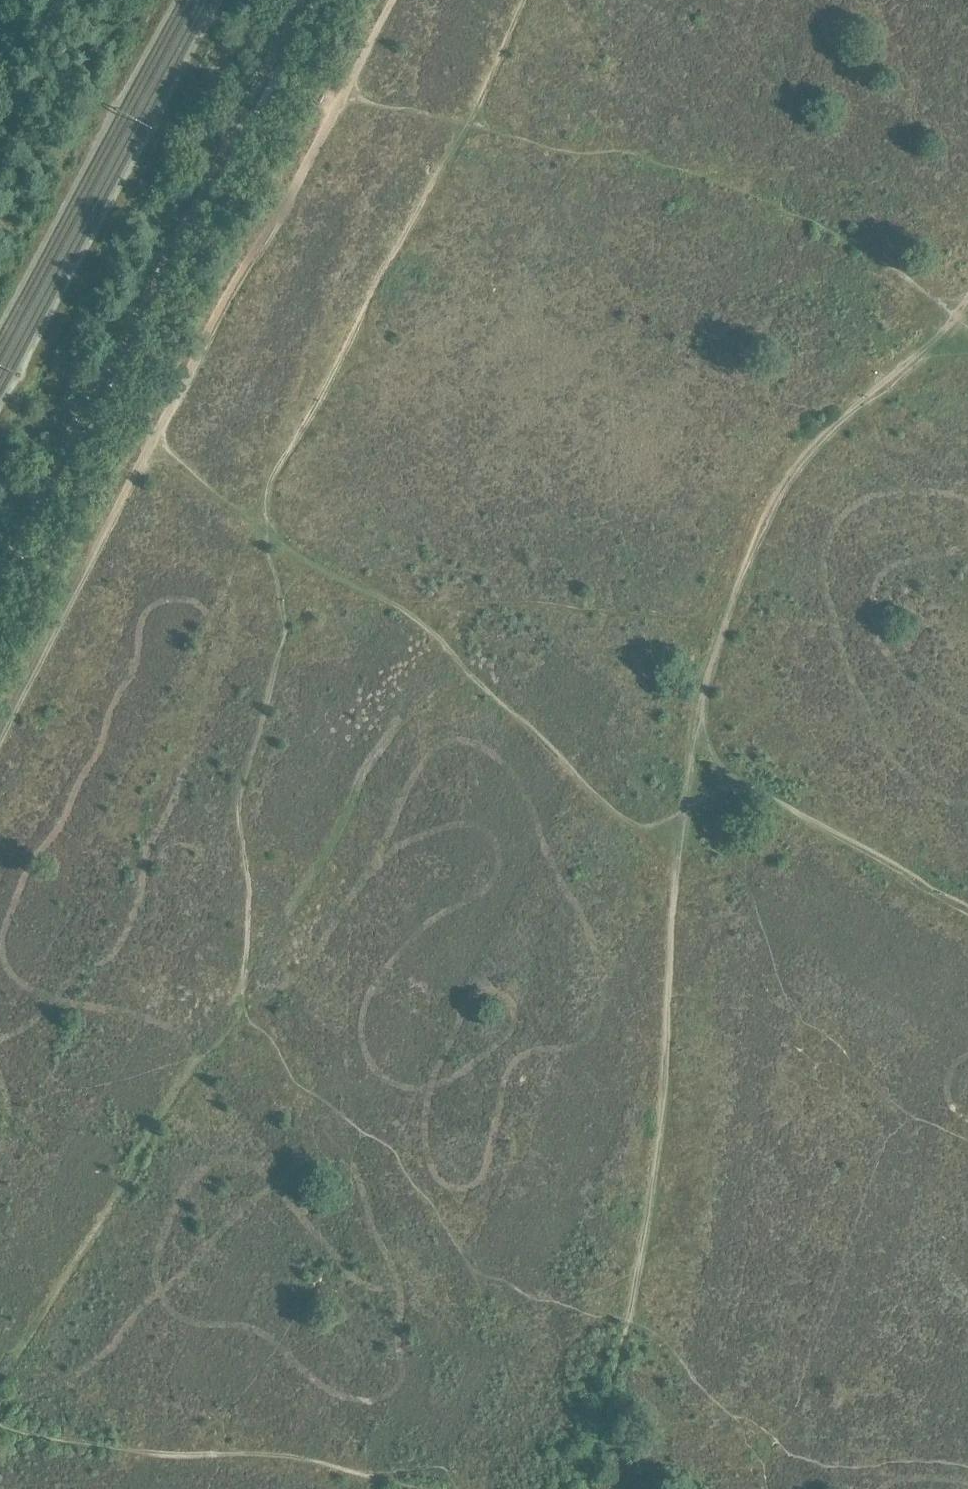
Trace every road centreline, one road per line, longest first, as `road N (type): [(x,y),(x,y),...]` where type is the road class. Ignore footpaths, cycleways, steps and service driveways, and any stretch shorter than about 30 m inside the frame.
road 1 (track): [(389,0),(0,731)]

